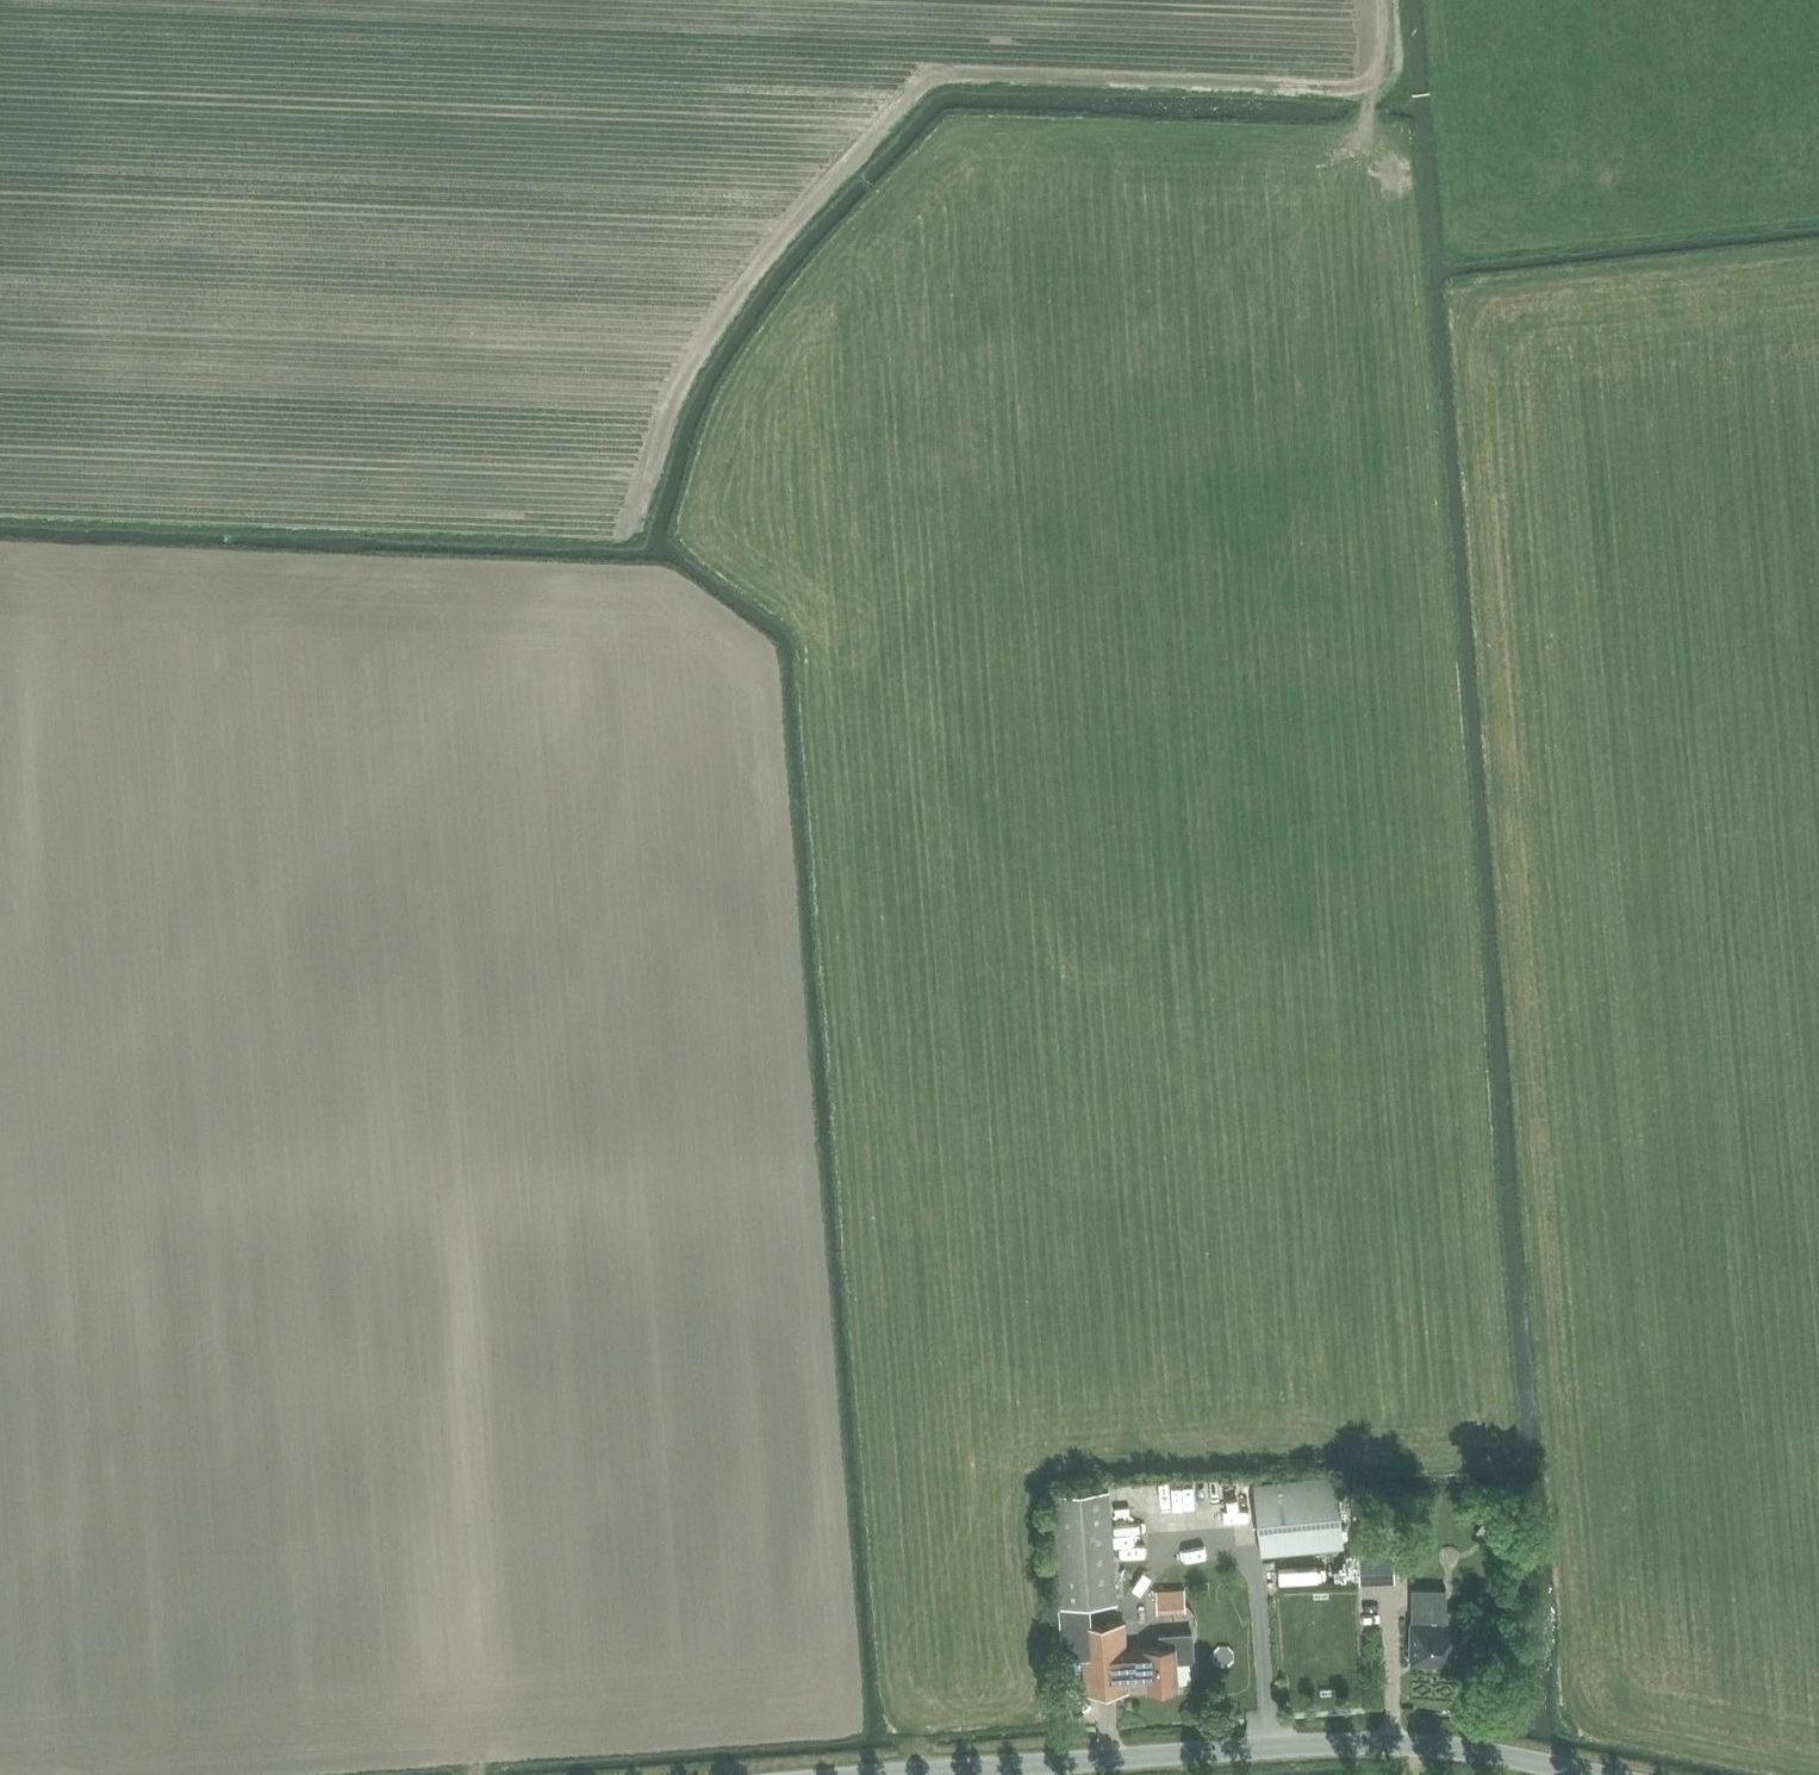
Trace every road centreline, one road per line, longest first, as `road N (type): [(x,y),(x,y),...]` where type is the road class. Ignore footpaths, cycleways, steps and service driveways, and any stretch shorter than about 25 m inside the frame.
road 1 (unclassified): [(1601,1774),(1404,1745),(902,1774)]

